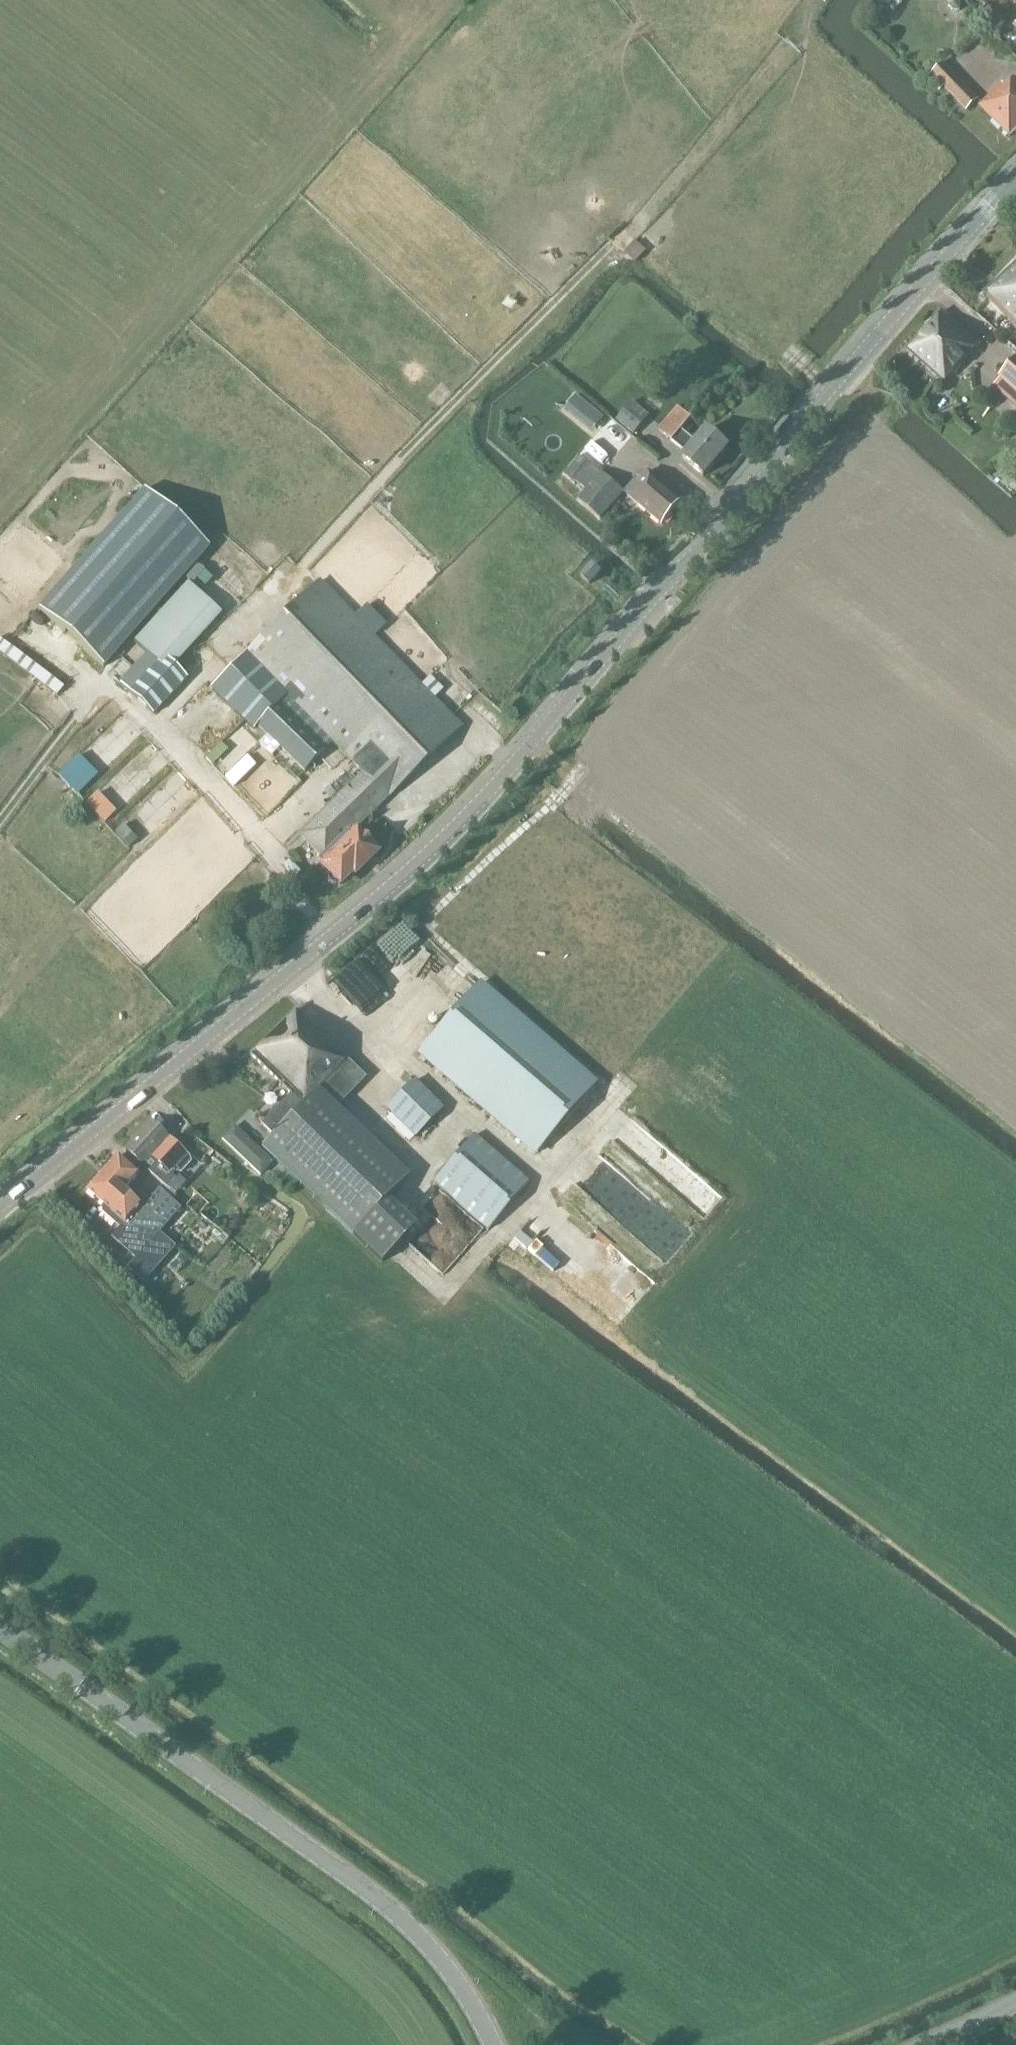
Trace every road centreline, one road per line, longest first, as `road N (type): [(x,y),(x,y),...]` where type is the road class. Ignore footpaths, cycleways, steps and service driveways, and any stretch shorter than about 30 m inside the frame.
road 1 (tertiary): [(0,1204),(433,847),(761,490),(911,295),(1015,177)]
road 2 (tertiary): [(488,2044),(476,2012),(417,1933),(0,1626)]

